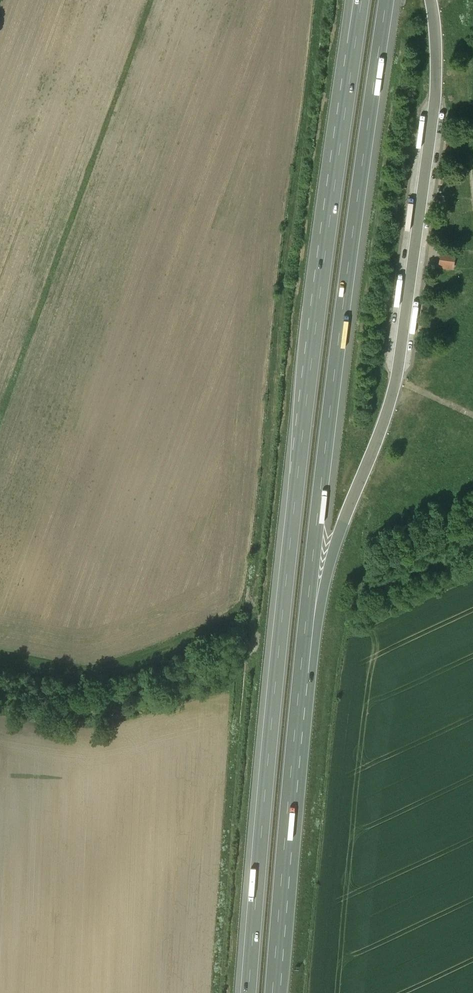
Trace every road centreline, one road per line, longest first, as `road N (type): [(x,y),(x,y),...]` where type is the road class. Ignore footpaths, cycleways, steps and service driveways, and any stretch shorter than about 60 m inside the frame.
road 1 (motorway): [(349,54),(276,625),(246,992)]
road 2 (motorway): [(307,632),(388,0)]
road 3 (motorway): [(274,992),(307,632)]
road 4 (motorway): [(307,632),(396,377)]

